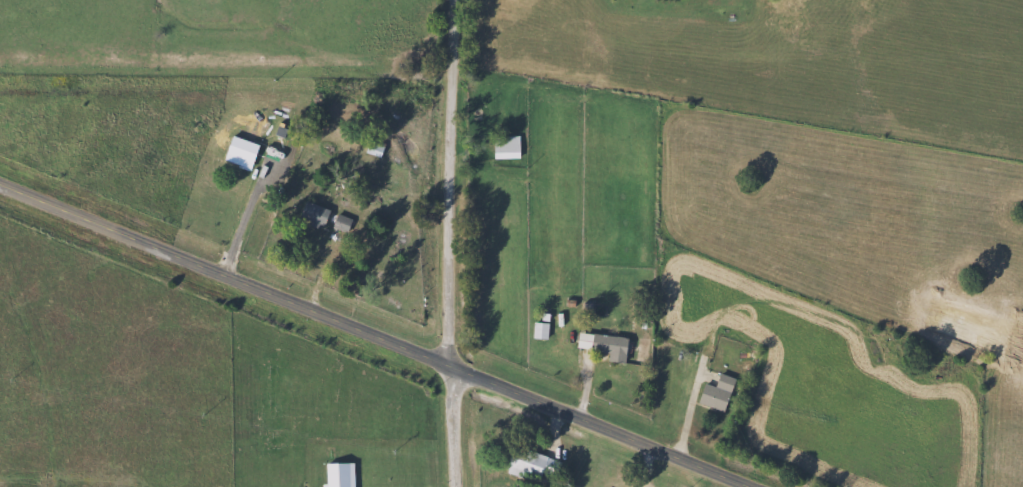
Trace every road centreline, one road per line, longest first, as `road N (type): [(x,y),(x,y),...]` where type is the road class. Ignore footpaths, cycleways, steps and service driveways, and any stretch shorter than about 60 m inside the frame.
road 1 (secondary): [(0,178),(492,385),(761,486)]
road 2 (residential): [(452,368),(448,212),(457,0)]

